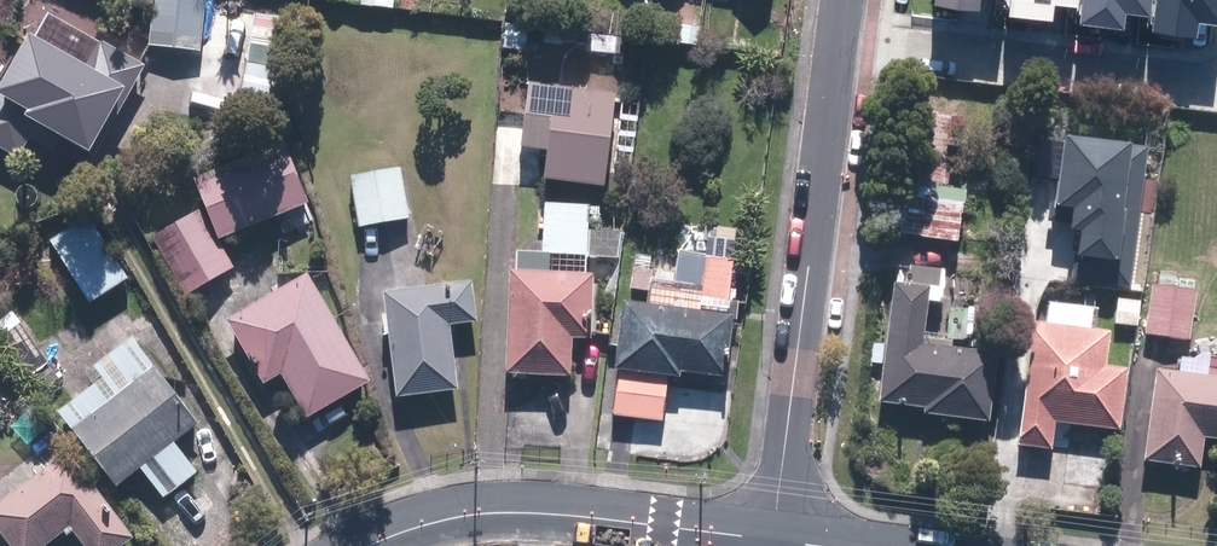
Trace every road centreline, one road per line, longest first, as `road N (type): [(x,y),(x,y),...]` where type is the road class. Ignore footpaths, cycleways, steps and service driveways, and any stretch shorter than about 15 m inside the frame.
road 1 (residential): [(772,541),(835,40)]
road 2 (residential): [(371,545),(478,513),(596,516),(772,541)]
road 3 (residential): [(835,40),(1177,85),(1216,66)]

